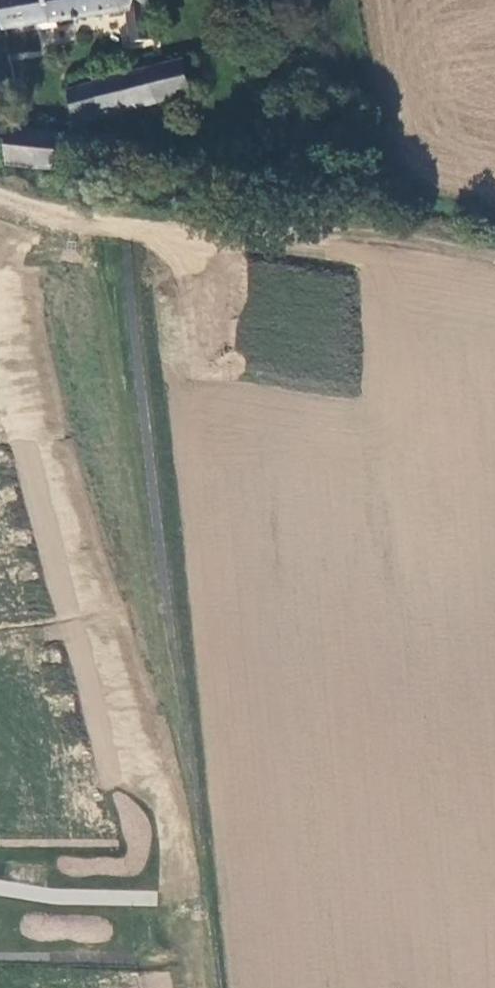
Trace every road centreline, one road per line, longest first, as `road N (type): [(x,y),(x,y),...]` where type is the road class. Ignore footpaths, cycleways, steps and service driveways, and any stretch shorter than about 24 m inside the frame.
road 1 (track): [(494,254),(407,234),(144,217),(0,189)]

